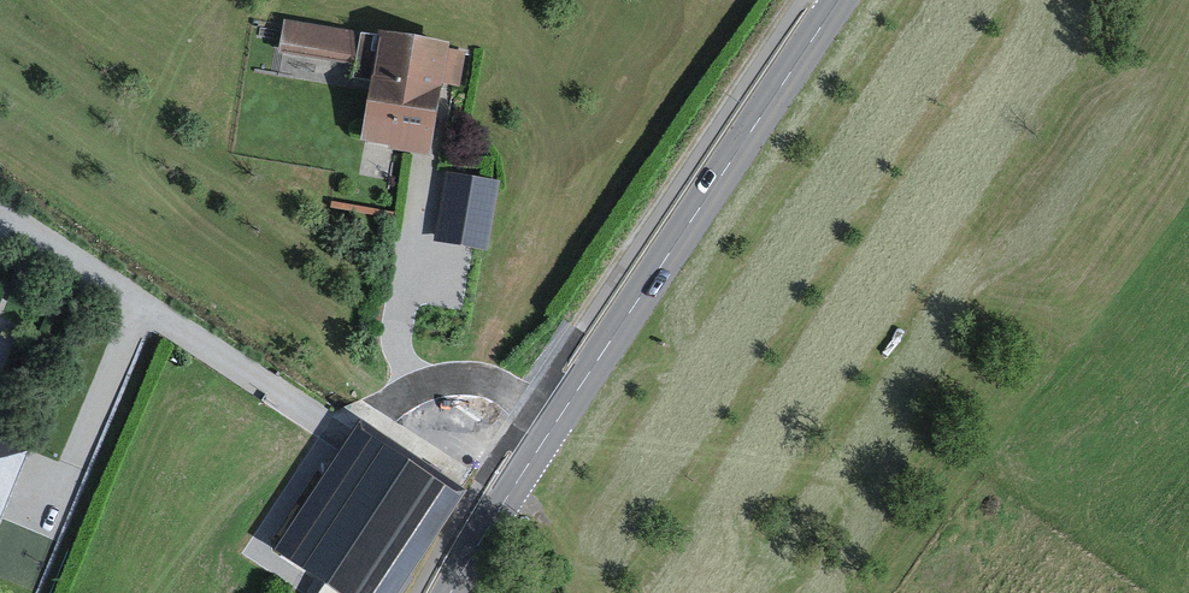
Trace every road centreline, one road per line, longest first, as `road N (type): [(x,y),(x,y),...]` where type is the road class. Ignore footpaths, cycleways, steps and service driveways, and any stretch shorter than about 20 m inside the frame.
road 1 (primary): [(833,0),(525,466),(450,592)]
road 2 (track): [(869,592),(898,571),(1162,236),(1188,186)]
road 3 (track): [(525,466),(660,497),(771,592)]

